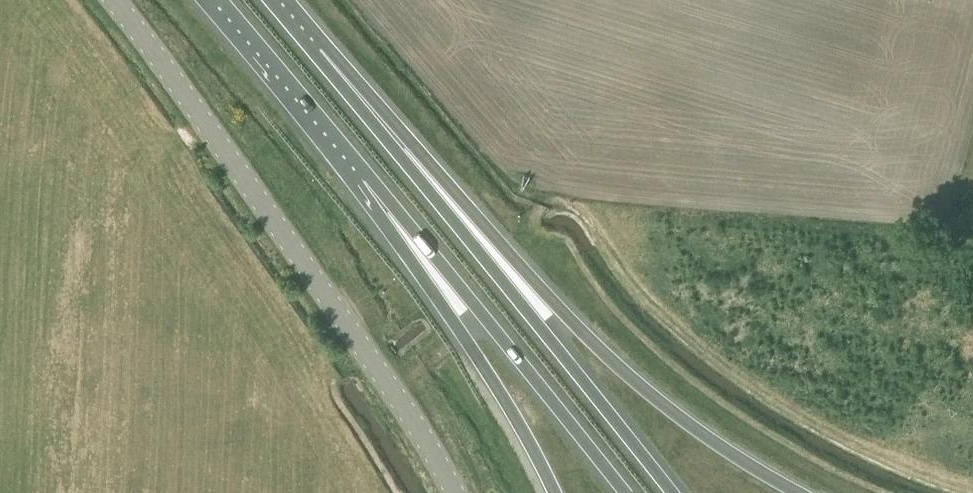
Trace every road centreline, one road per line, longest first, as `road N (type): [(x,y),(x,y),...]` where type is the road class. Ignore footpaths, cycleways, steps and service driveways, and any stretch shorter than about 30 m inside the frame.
road 1 (tertiary): [(455,492),(277,225),(111,0)]
road 2 (trunk): [(799,492),(635,380),(374,126)]
road 3 (trunk): [(673,492),(374,126)]
road 4 (trunk): [(345,148),(624,492)]
road 5 (trunk): [(345,148),(484,365),(554,492)]
road 6 (trunk): [(219,0),(345,148)]
road 7 (trunk): [(374,126),(268,0)]

